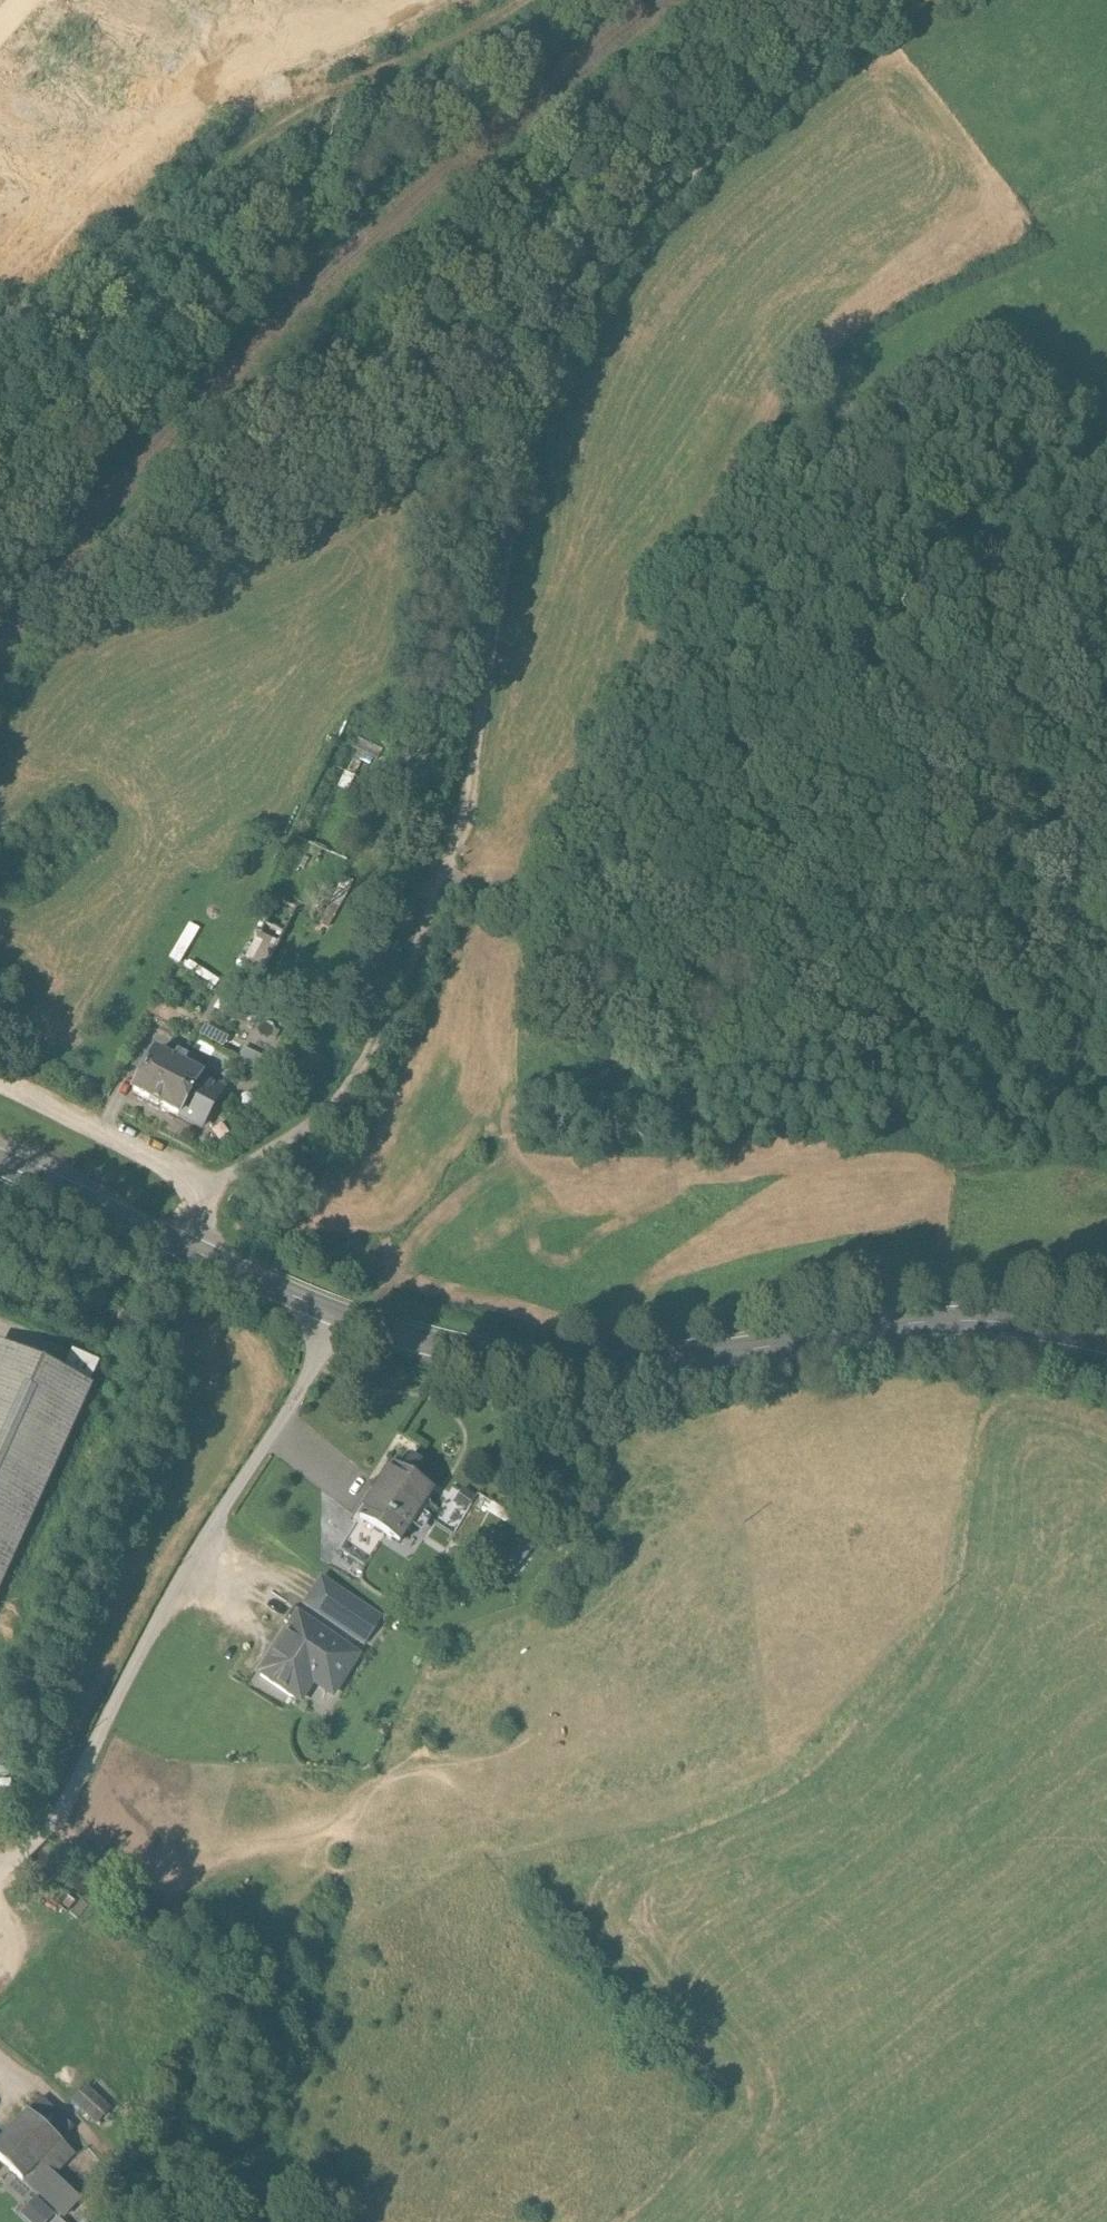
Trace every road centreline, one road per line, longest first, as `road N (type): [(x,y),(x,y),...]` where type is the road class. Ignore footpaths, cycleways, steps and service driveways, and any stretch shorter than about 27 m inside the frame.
road 1 (track): [(446,875),(517,539),(529,439),(564,347),(649,215),(721,142),(901,0)]
road 2 (secondary): [(339,1318),(455,1361),(572,1368),(976,1331),(1079,1341),(1106,1353)]
road 3 (unclassified): [(0,1870),(36,1850),(59,1822),(128,1672),(339,1318)]
road 4 (secondary): [(0,1167),(339,1318)]
road 5 (unclassified): [(112,2152),(32,2077),(0,2061)]
road 6 (track): [(1106,1395),(976,1331)]

